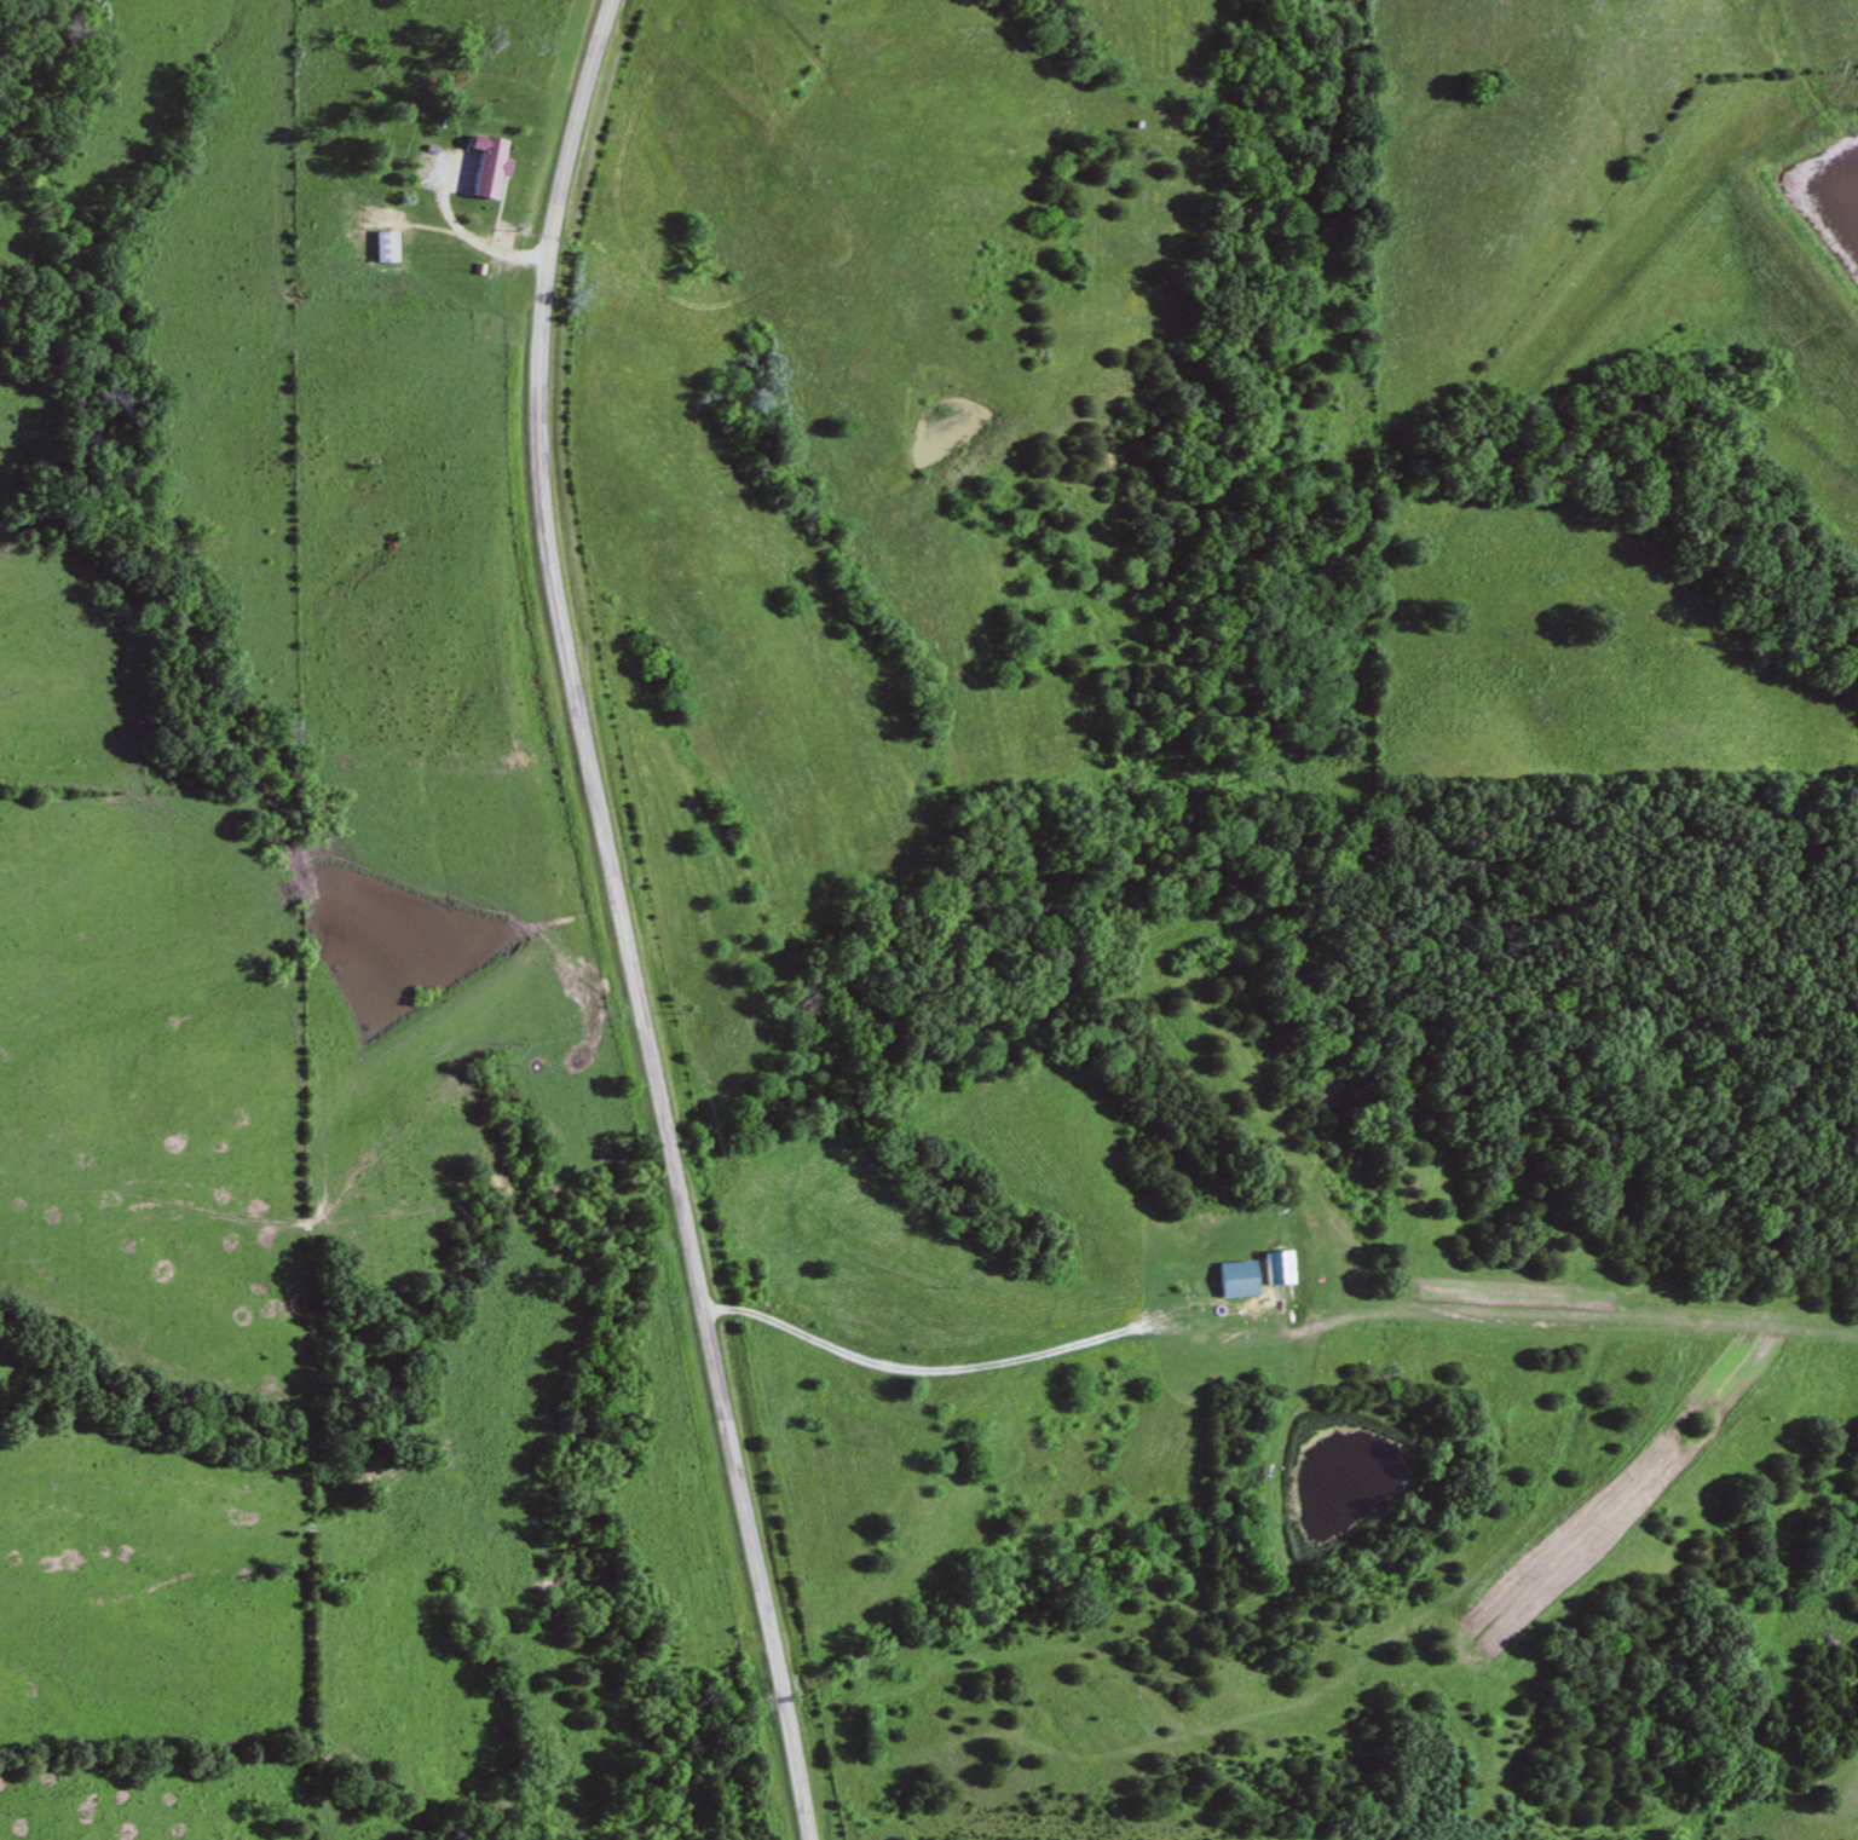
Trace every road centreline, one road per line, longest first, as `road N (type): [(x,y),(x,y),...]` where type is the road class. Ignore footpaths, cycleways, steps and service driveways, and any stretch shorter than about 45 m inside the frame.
road 1 (tertiary): [(811,1839),(544,536),(537,373),(544,256),(611,0)]
road 2 (residential): [(544,256),(496,255),(434,206)]

